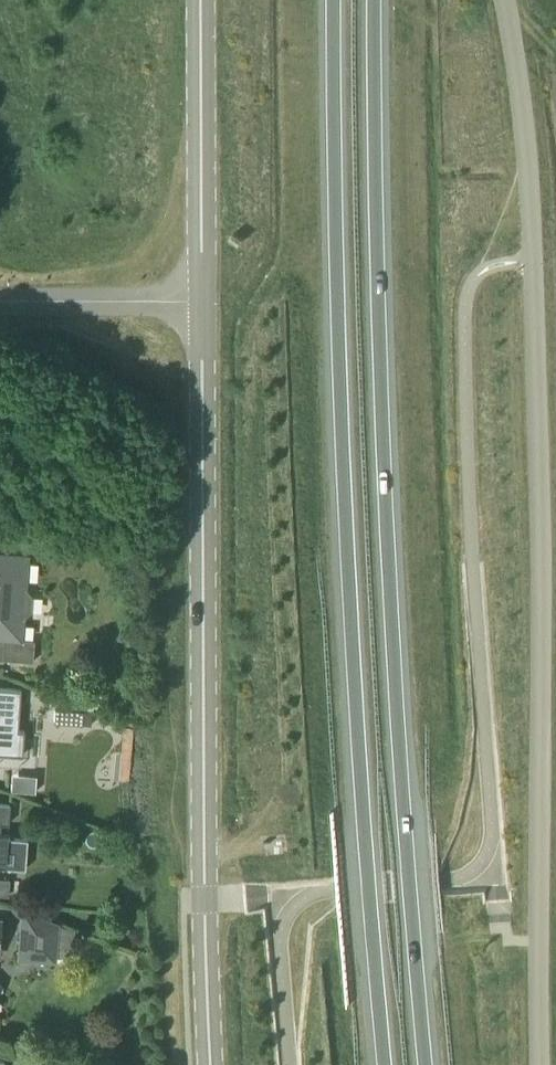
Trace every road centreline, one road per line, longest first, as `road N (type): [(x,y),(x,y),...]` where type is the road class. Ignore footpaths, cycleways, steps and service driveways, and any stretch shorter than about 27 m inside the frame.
road 1 (unclassified): [(505,0),(524,115),(532,260),(546,1064)]
road 2 (trunk): [(425,1064),(376,302),(376,0)]
road 3 (trunk): [(333,0),(335,304),(382,1064)]
road 4 (tertiary): [(210,1064),(203,303)]
road 5 (tertiary): [(203,303),(201,0)]
road 6 (unclassified): [(0,303),(203,303)]

